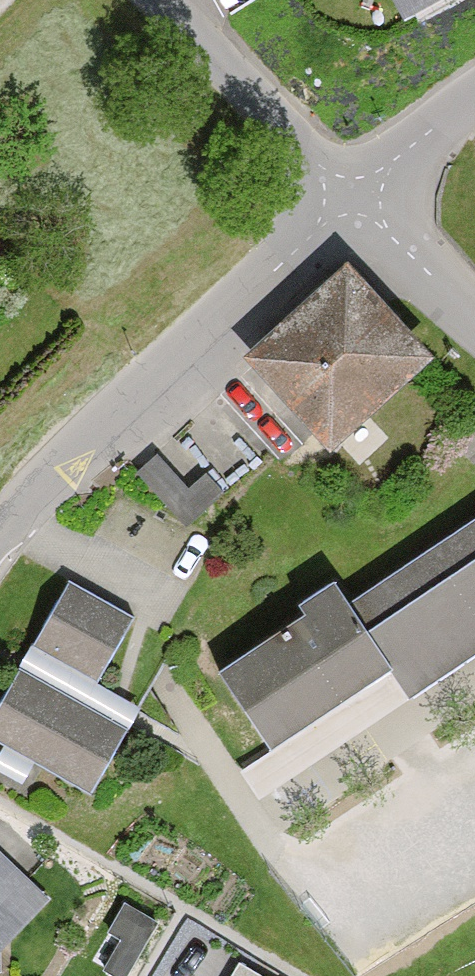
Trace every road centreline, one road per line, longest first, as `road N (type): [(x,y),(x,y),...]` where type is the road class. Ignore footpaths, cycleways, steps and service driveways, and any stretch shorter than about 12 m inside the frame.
road 1 (unclassified): [(368,189),(105,420),(0,537)]
road 2 (residential): [(368,189),(166,0)]
road 3 (unclassified): [(474,316),(368,189)]
road 4 (residential): [(474,106),(368,189)]

